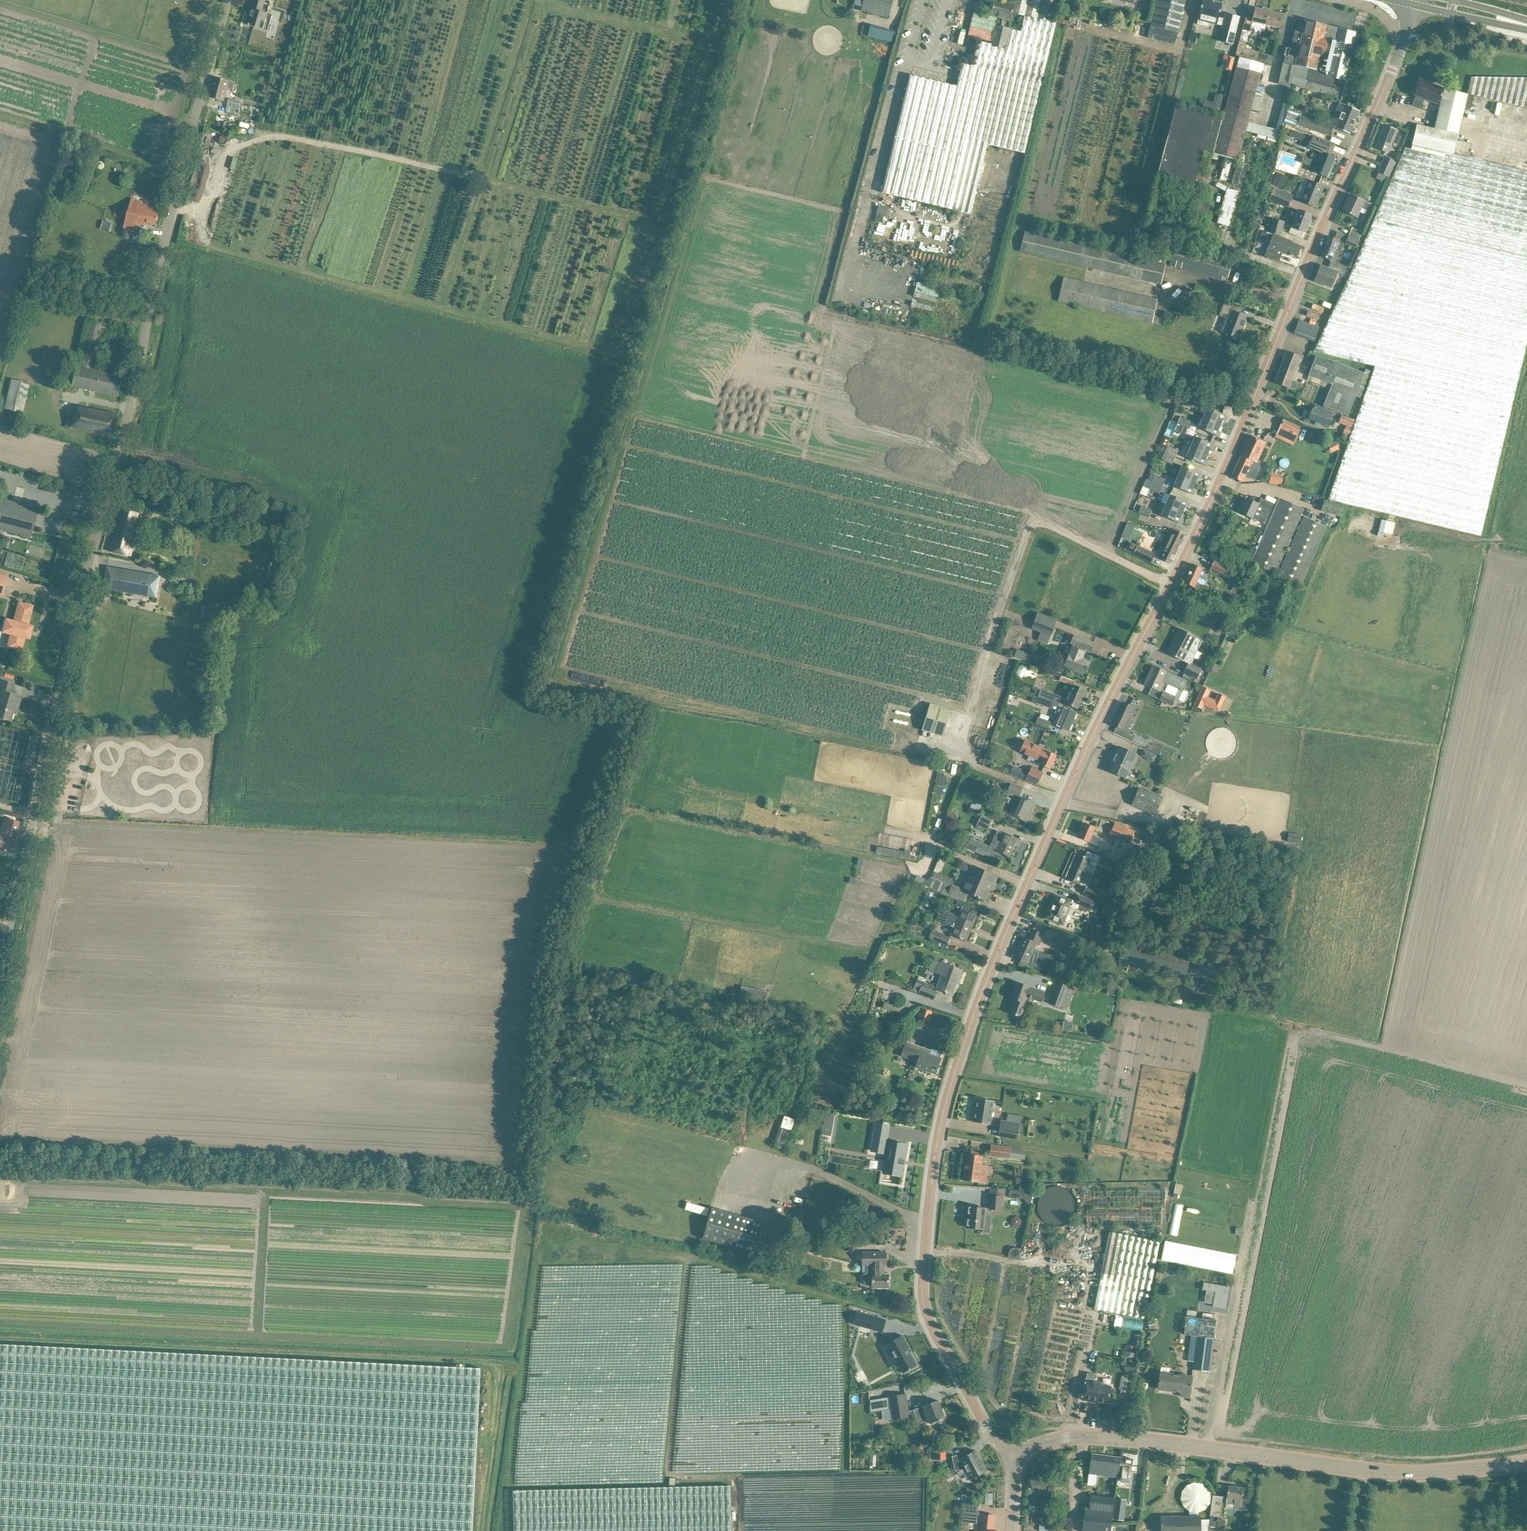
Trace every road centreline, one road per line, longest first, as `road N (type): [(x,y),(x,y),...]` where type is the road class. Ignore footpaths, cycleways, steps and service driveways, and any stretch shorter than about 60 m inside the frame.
road 1 (tertiary): [(1013,1458),(985,1428),(937,1338),(922,1289),(950,1086),(1102,715),(1226,467),(1403,34)]
road 2 (unclassified): [(231,0),(85,583),(0,980)]
road 3 (unclassified): [(1526,1462),(1413,1474),(1088,1437),(1036,1444),(1013,1458)]
road 4 (track): [(1170,586),(1036,523),(1024,538),(957,752)]
road 5 (track): [(928,1317),(644,1247)]
road 6 (track): [(689,1256),(667,1469)]

